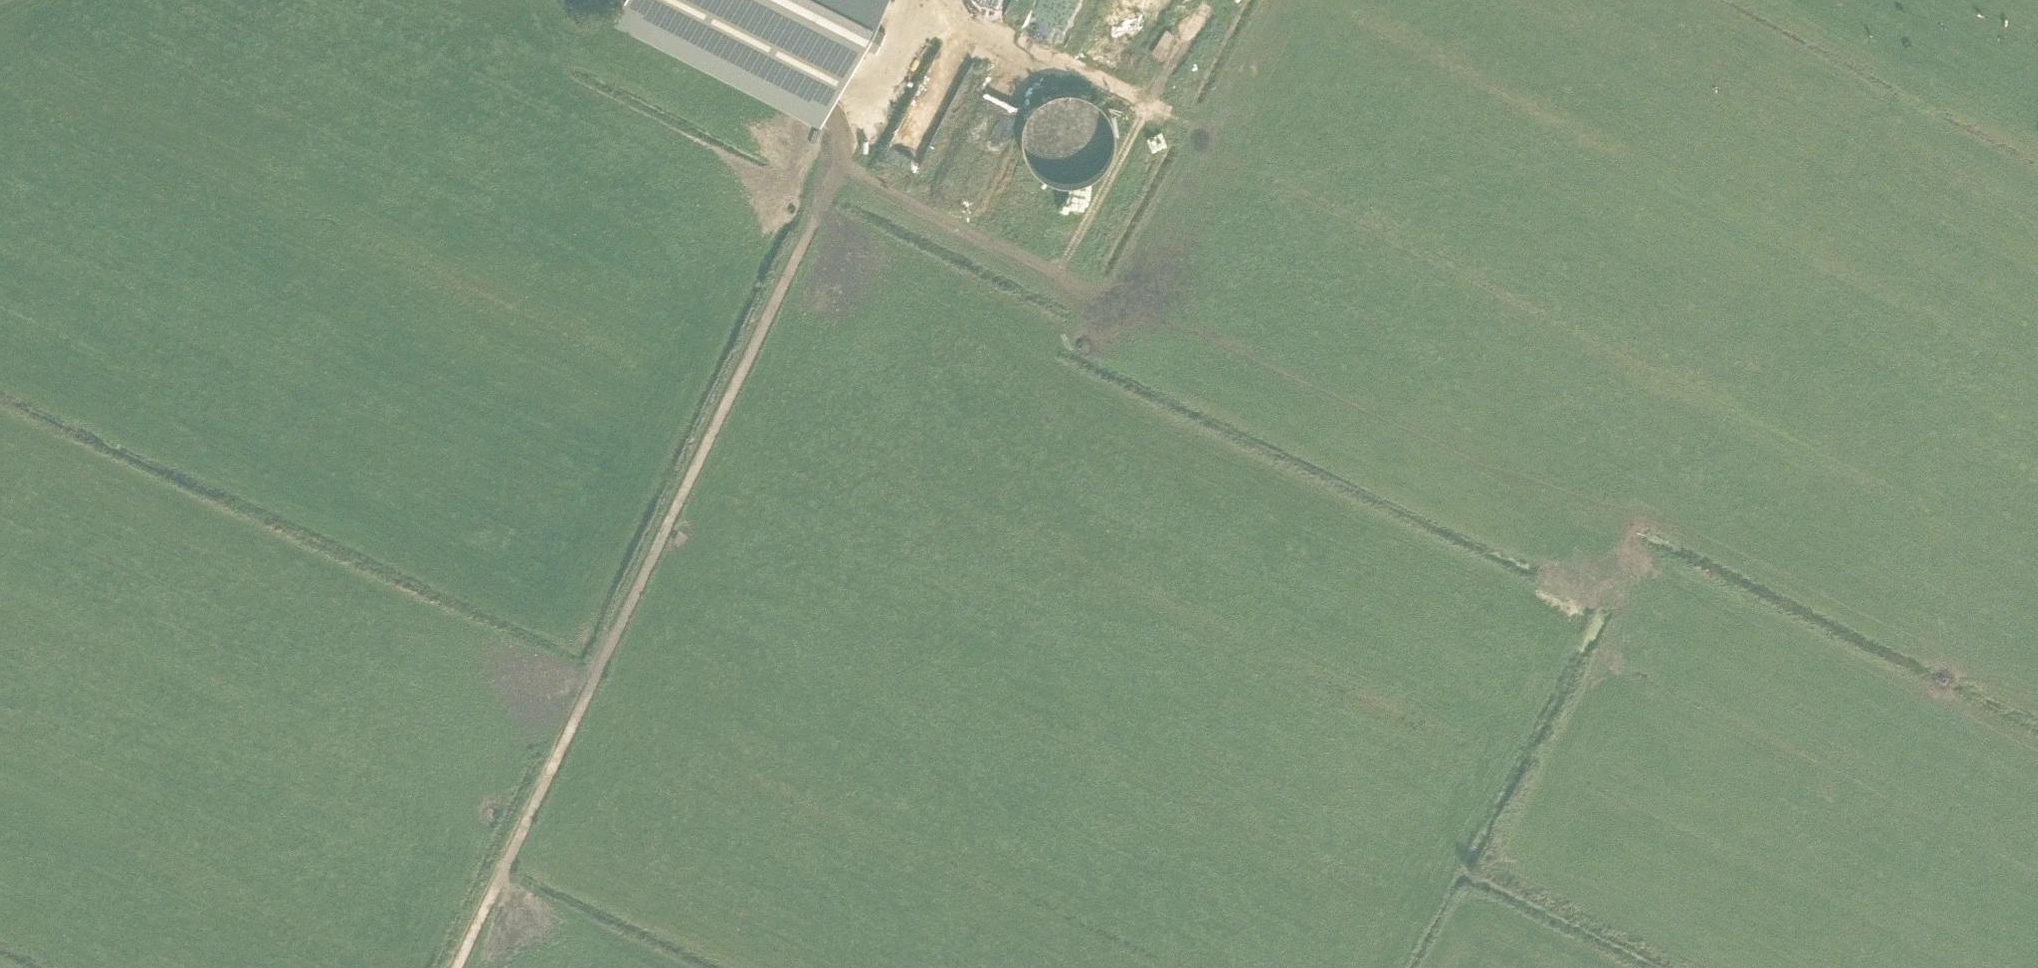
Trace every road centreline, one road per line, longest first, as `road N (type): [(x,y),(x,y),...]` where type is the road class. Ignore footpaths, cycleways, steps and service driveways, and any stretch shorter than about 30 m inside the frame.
road 1 (unclassified): [(454,967),(849,145)]

